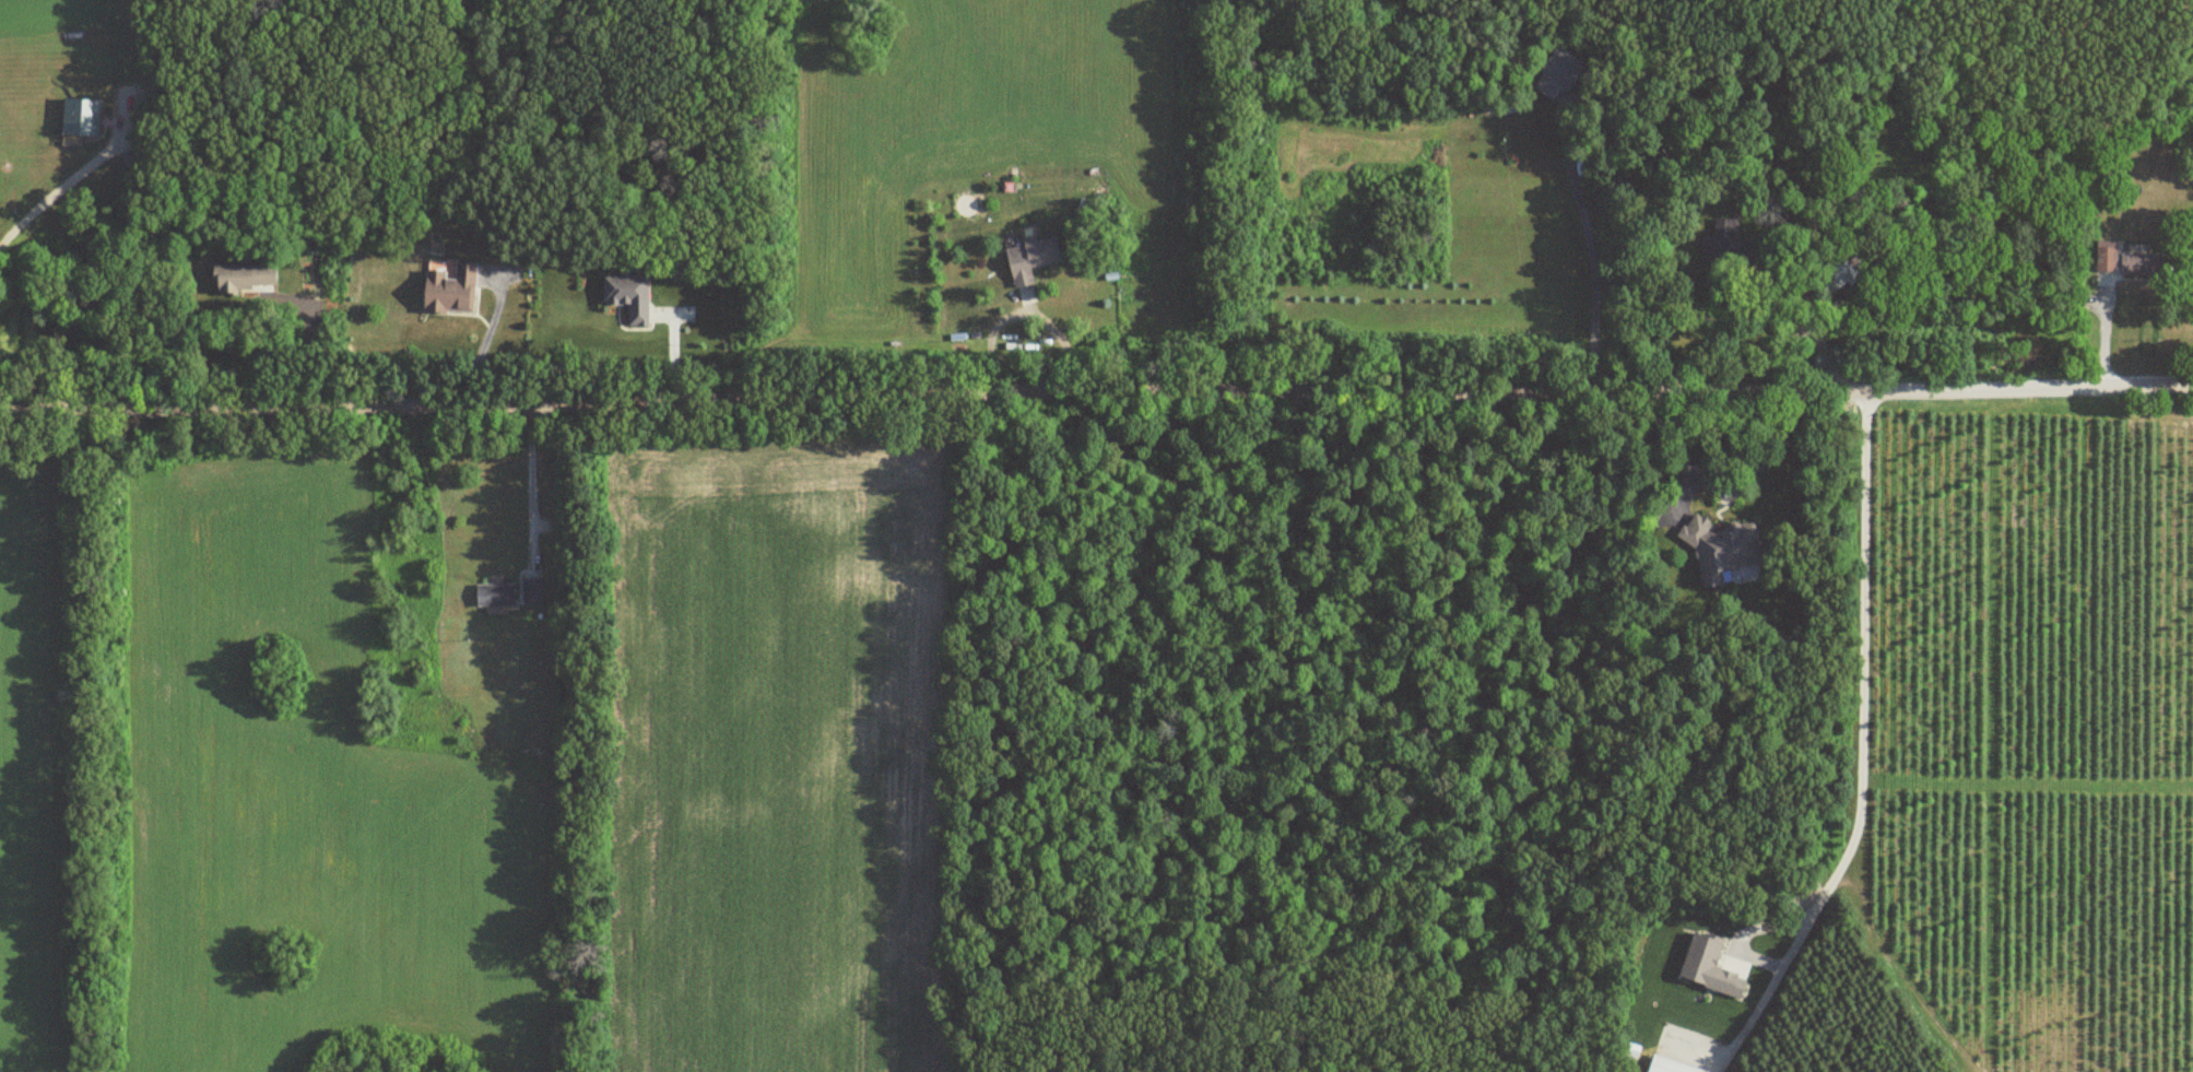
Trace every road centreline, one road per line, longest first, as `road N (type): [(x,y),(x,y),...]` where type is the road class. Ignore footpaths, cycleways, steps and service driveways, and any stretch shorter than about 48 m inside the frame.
road 1 (residential): [(2192,390),(0,411)]

